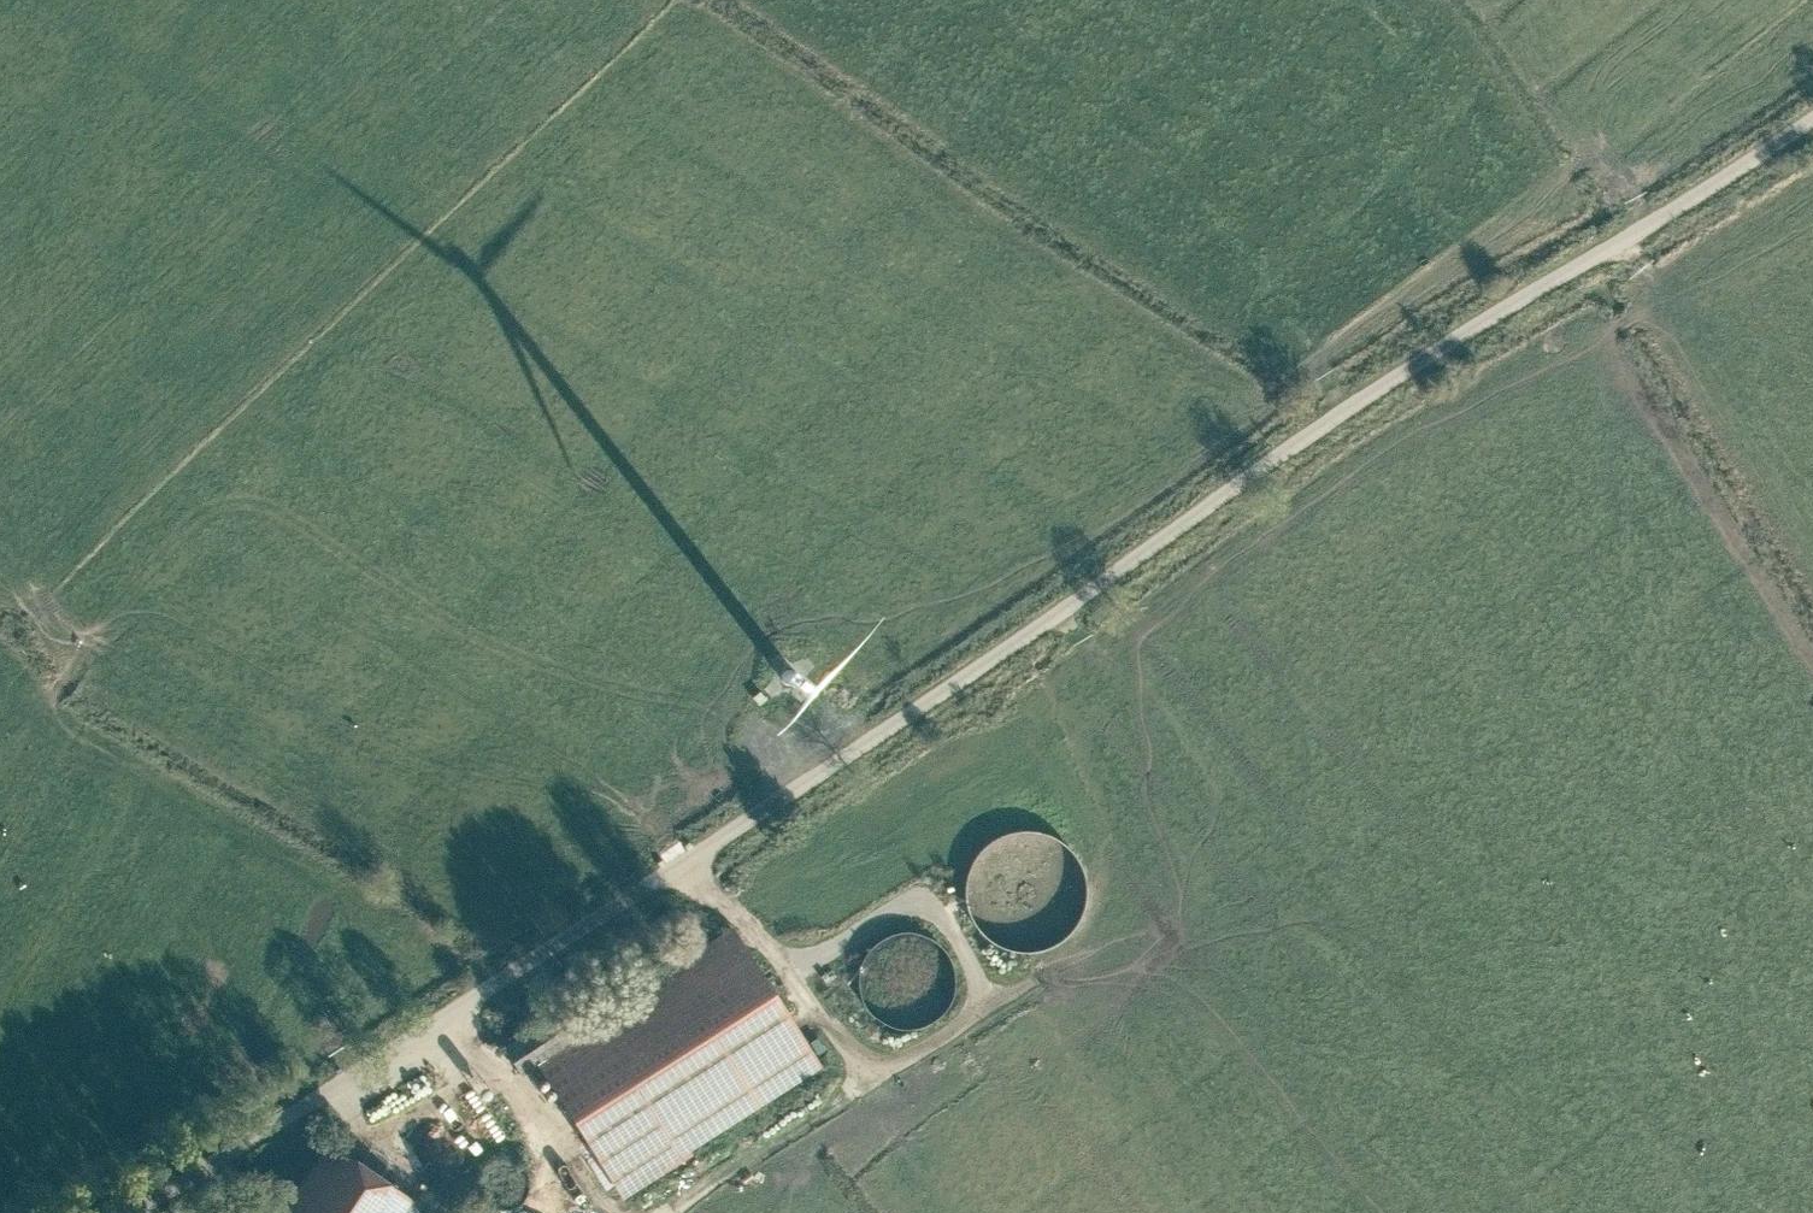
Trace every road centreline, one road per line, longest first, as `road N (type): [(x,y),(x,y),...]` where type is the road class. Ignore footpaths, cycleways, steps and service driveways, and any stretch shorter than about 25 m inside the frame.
road 1 (unclassified): [(148,1212),(545,959),(1337,427),(1812,124)]

